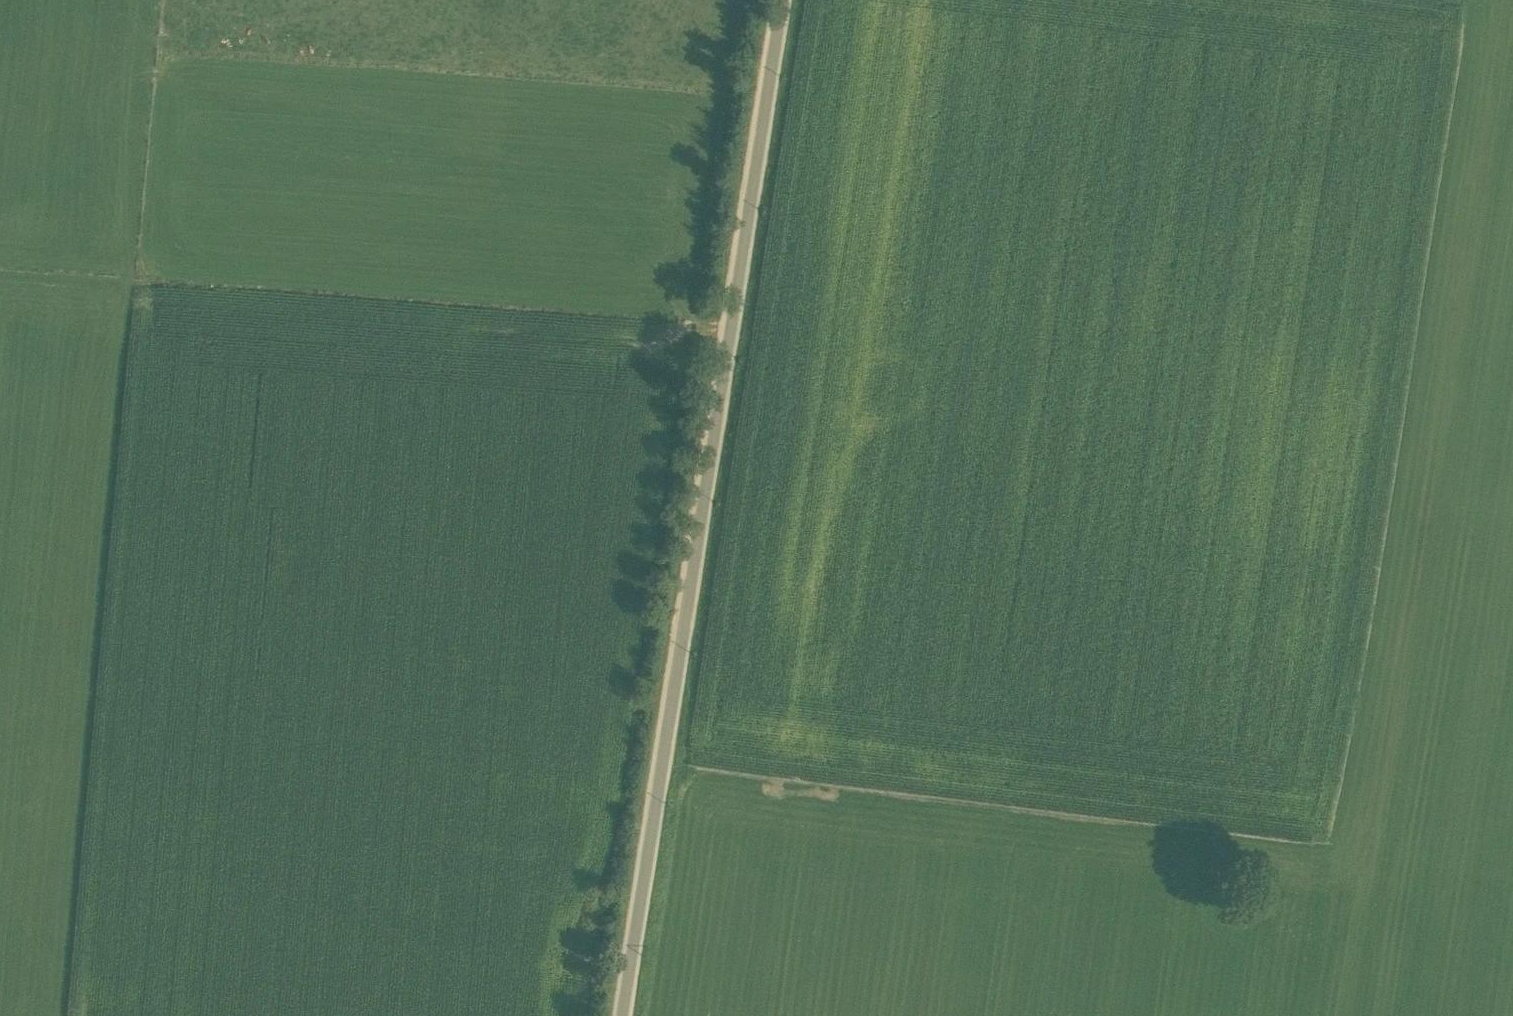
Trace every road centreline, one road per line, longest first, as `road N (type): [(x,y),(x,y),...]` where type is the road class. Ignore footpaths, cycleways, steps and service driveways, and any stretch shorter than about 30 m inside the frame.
road 1 (unclassified): [(622,1015),(780,0)]

